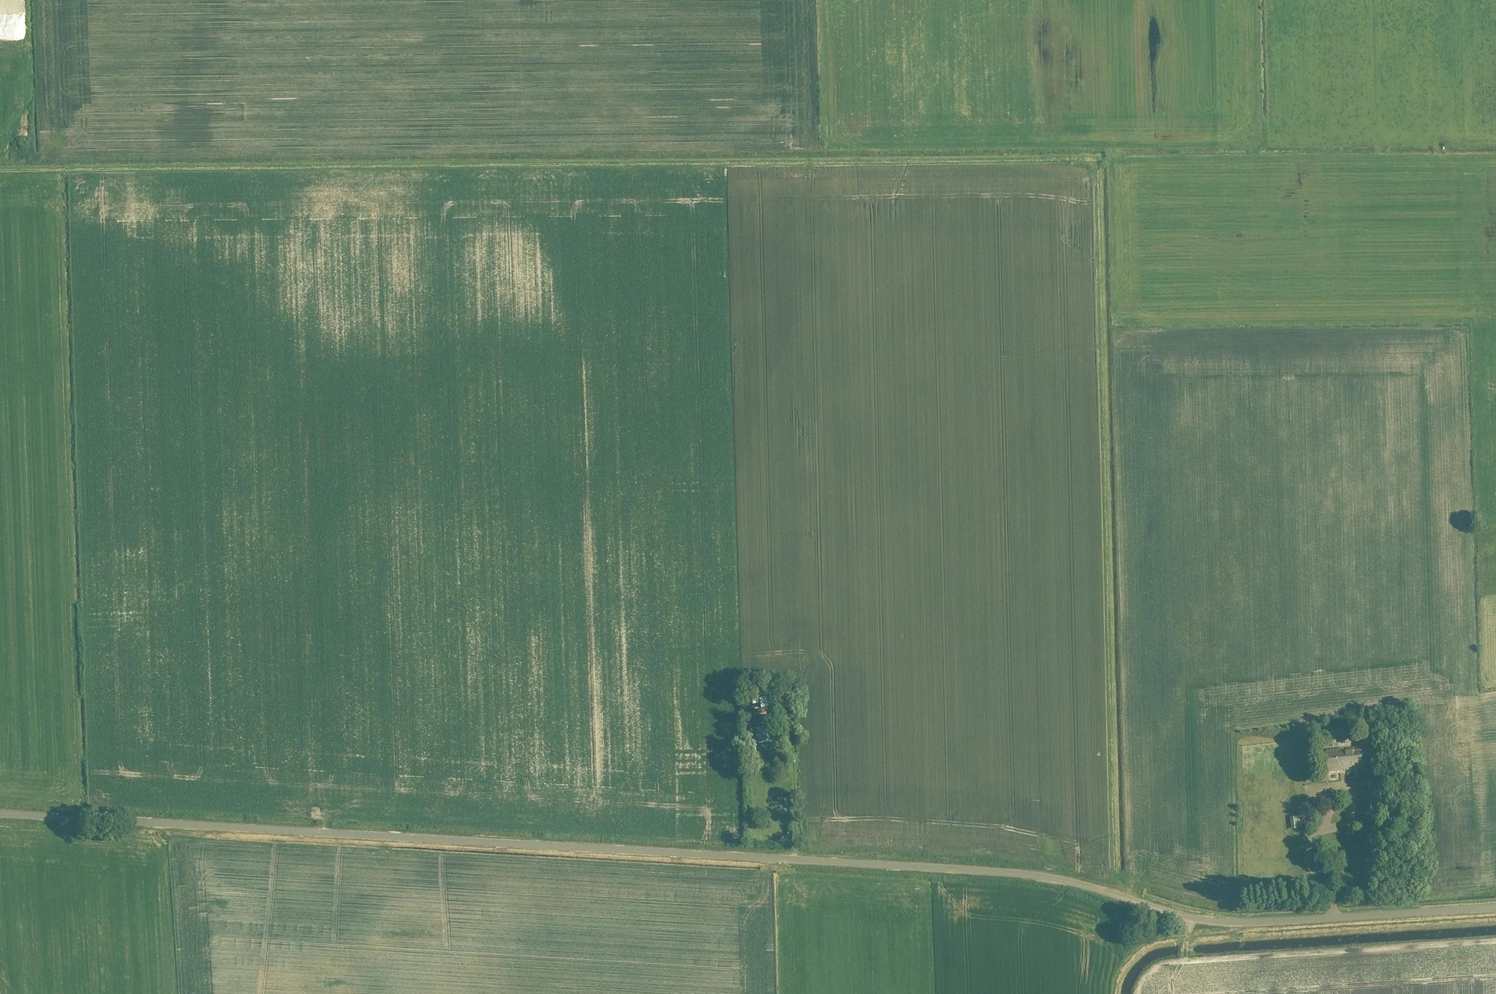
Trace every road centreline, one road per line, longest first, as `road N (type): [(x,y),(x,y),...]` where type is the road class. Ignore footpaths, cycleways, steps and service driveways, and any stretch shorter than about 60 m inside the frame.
road 1 (unclassified): [(1495,908),(1221,923),(1054,878),(0,813)]

